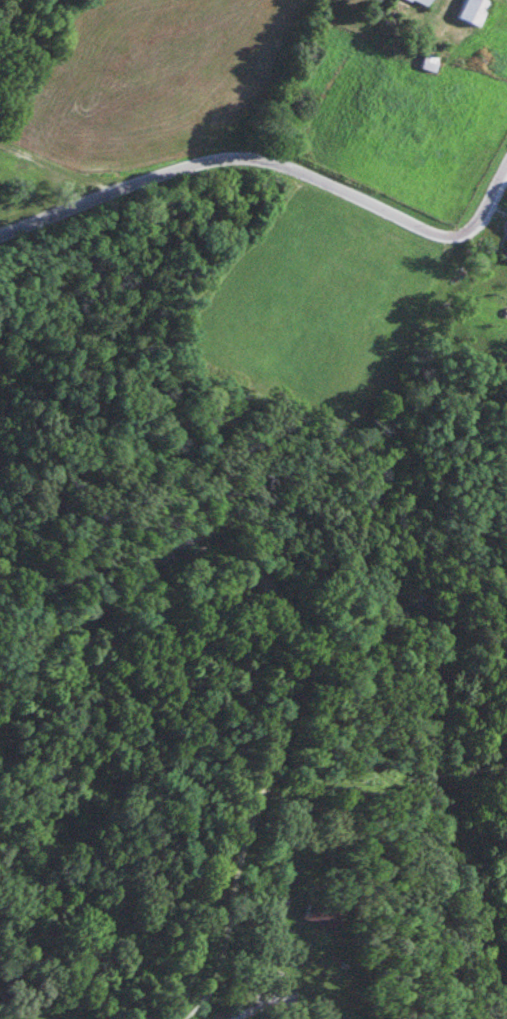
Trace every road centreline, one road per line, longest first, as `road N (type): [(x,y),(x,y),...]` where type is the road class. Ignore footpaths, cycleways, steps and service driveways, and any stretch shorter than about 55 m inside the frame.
road 1 (residential): [(454,245),(290,167),(235,151),(167,163),(0,225)]

